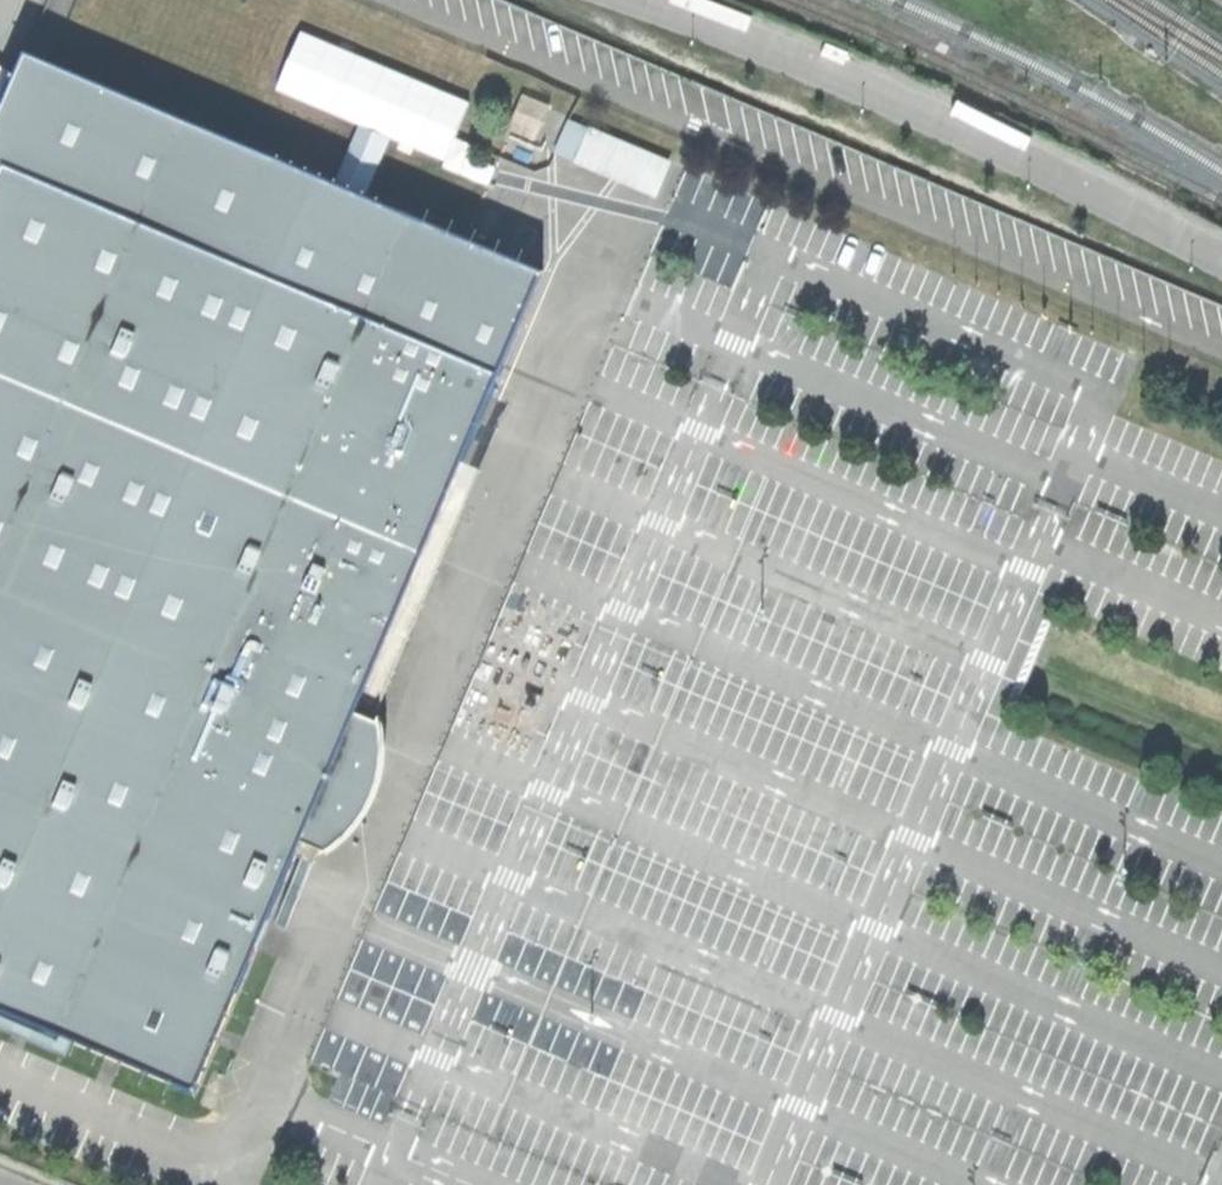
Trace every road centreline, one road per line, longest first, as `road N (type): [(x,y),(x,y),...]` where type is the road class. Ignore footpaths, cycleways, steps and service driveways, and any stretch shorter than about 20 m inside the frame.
road 1 (unclassified): [(643,0),(1048,165),(1221,257)]

